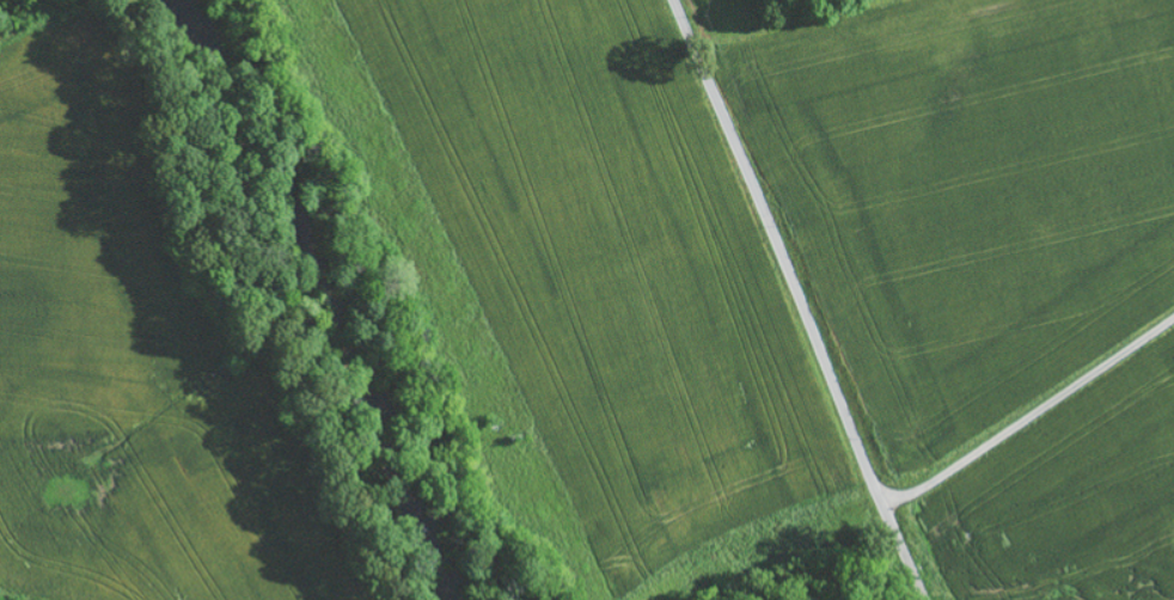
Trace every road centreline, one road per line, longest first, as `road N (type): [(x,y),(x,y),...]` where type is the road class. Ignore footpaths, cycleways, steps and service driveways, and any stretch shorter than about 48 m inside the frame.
road 1 (secondary): [(923,599),(672,0)]

